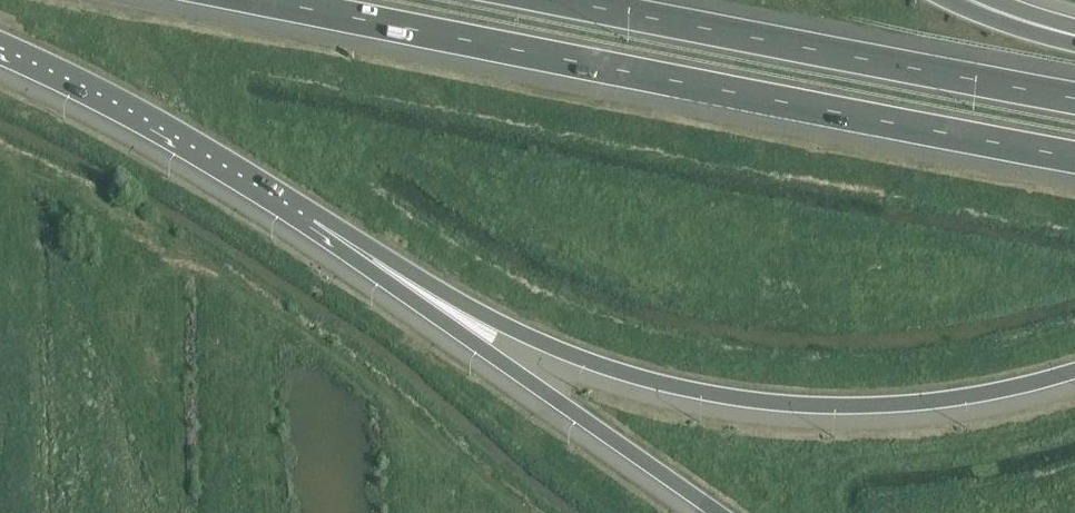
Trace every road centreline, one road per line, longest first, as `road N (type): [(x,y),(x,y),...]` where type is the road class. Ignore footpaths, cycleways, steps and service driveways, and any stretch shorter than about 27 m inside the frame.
road 1 (motorway): [(259,187),(565,354),(690,391),(896,405),(1074,370)]
road 2 (motorway): [(301,0),(656,78),(1074,156)]
road 3 (motorway): [(259,187),(716,512)]
road 4 (motorway): [(1074,96),(561,0)]
road 5 (motorway): [(0,48),(259,187)]

